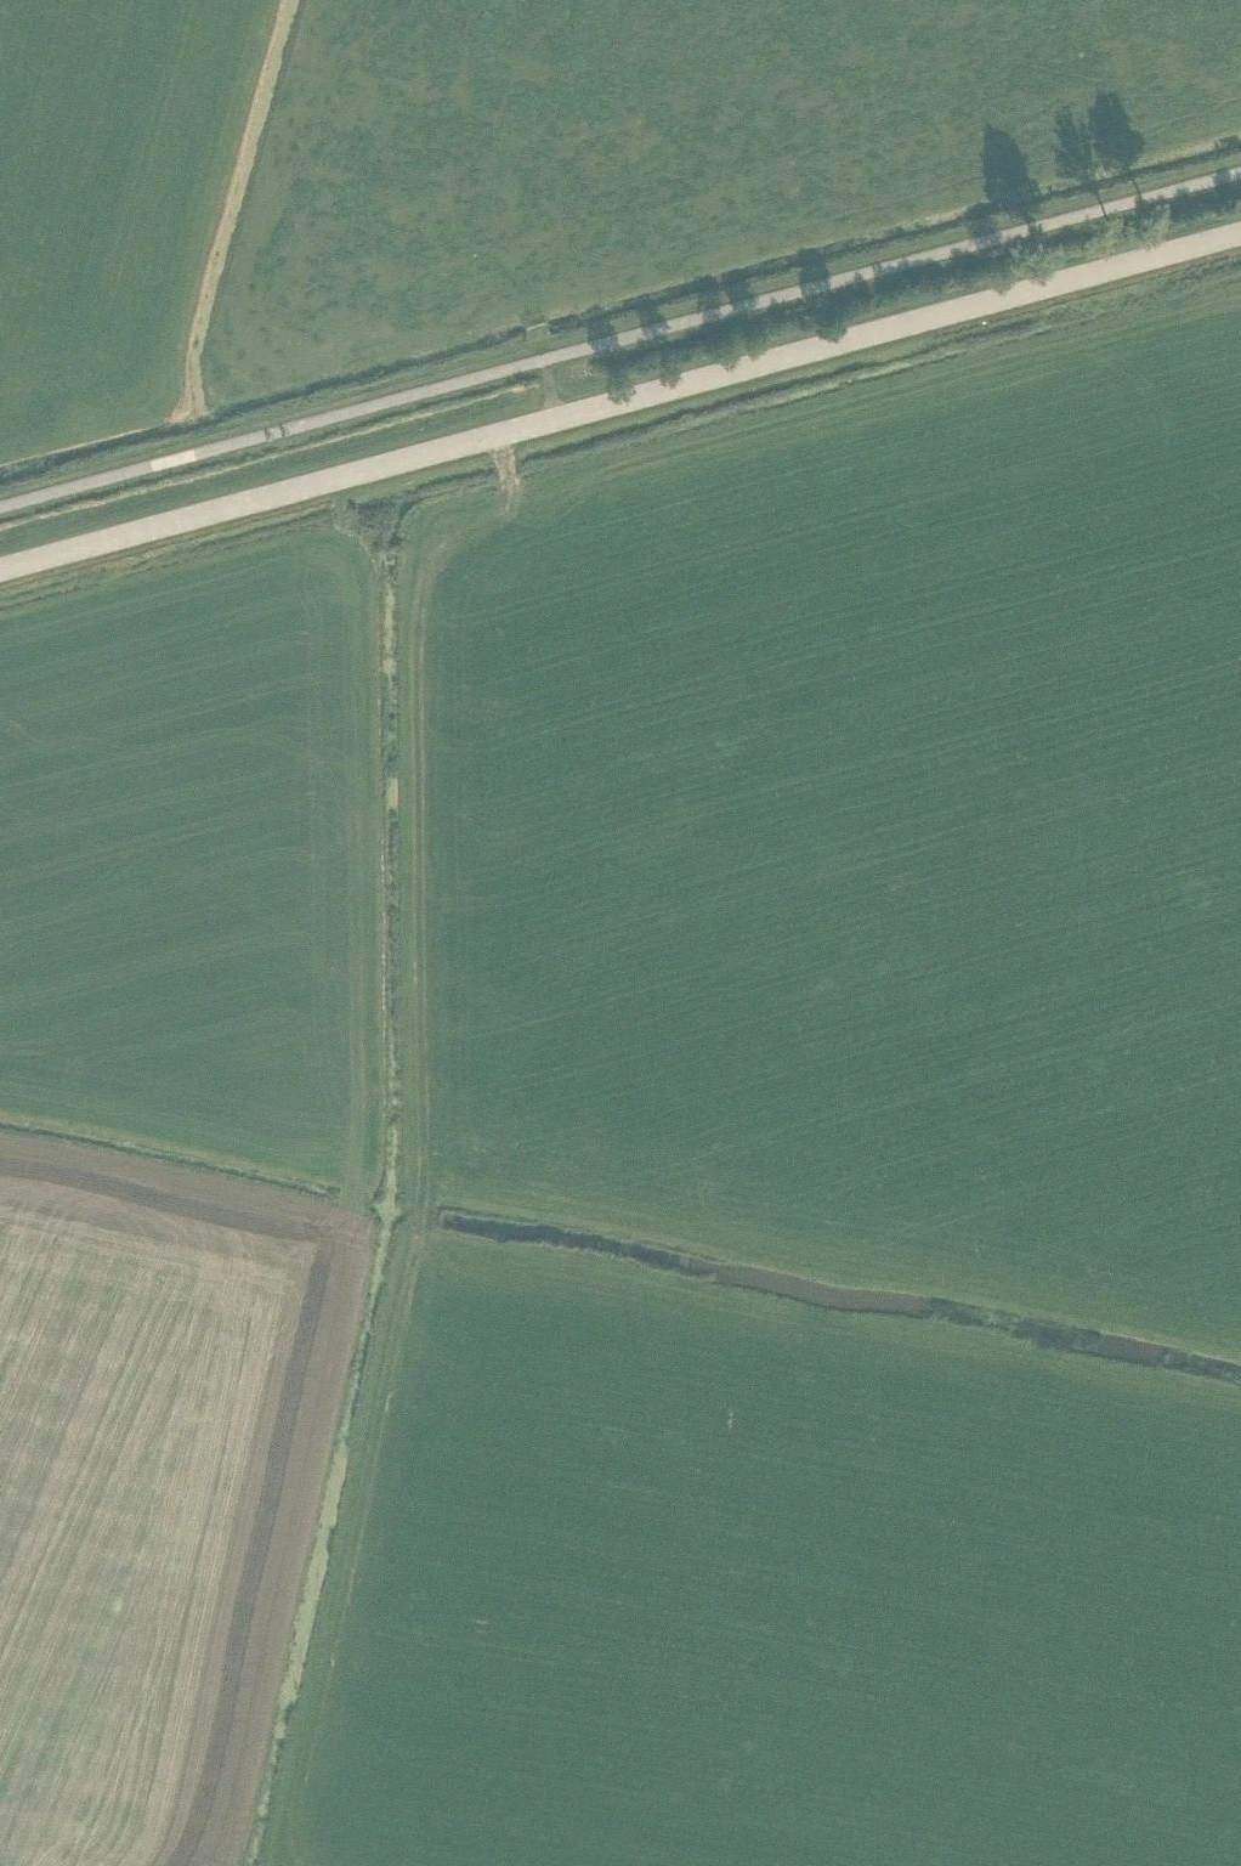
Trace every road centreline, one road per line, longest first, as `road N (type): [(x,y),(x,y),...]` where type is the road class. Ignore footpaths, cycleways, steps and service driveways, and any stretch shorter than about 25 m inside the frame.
road 1 (tertiary): [(0,568),(1240,235)]

